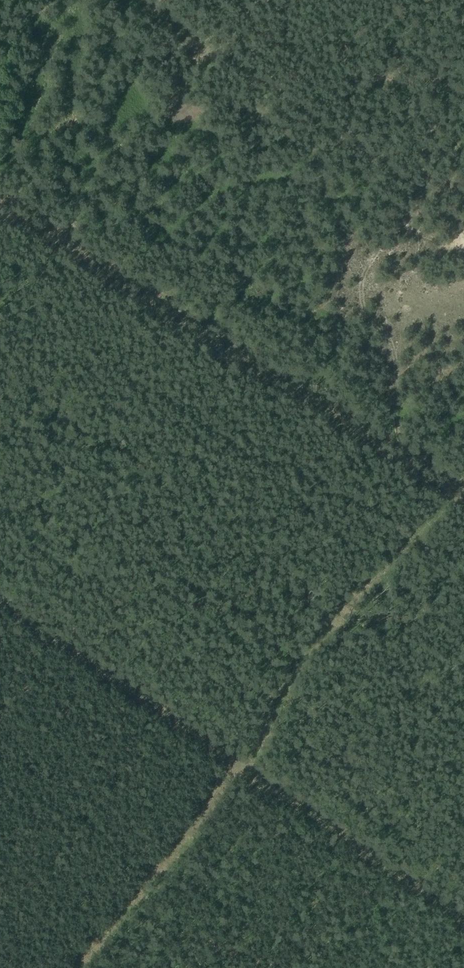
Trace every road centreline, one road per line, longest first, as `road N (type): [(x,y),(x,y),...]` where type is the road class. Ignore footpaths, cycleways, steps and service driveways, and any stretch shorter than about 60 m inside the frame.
road 1 (track): [(463,488),(418,460),(396,434),(395,356),(363,310),(360,290),(360,273),(384,237),(418,233),(441,243)]

